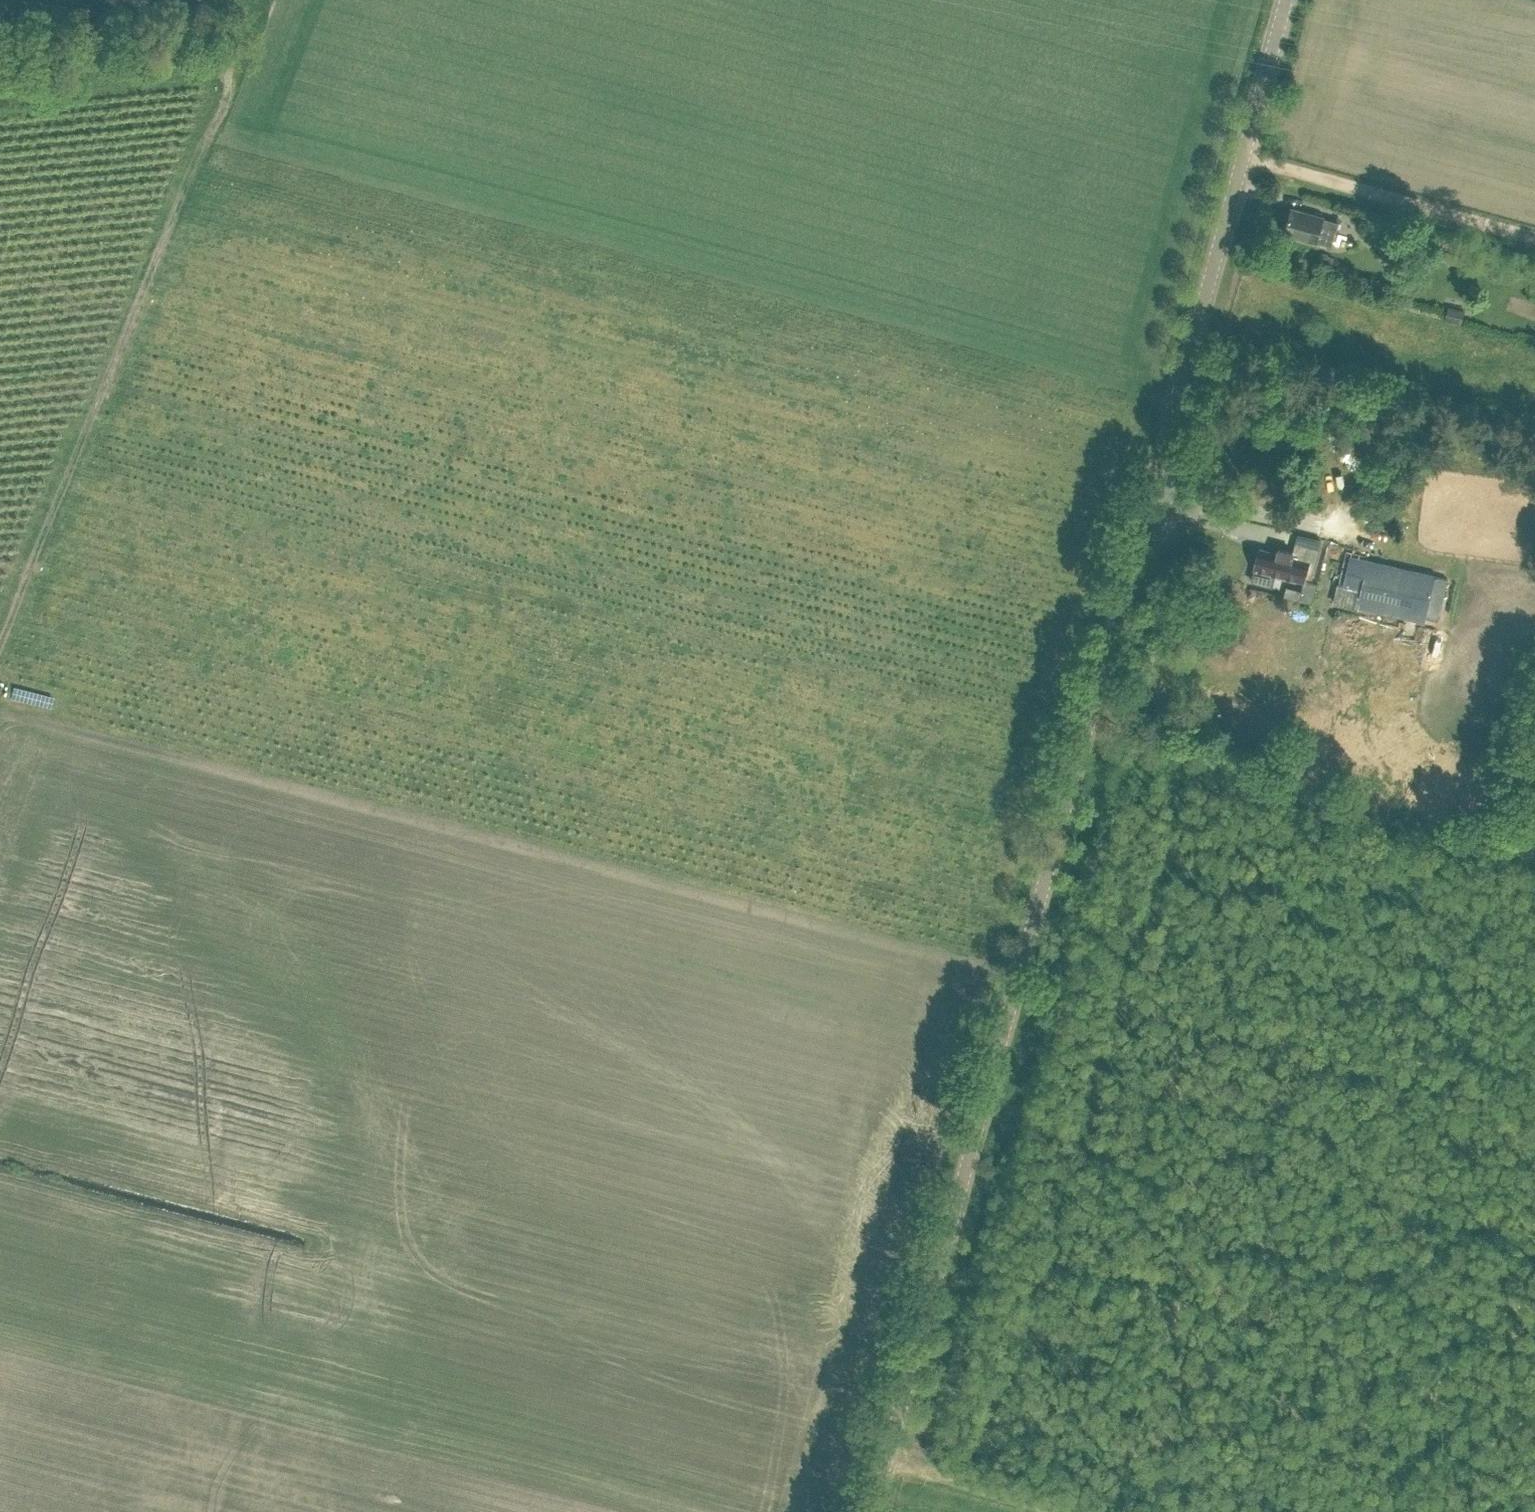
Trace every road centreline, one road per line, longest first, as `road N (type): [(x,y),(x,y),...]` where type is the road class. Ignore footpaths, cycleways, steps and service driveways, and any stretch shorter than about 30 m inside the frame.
road 1 (tertiary): [(872,1511),(1286,0)]
road 2 (track): [(0,77),(213,59),(237,76),(0,650)]
road 3 (track): [(1244,153),(1534,235)]

